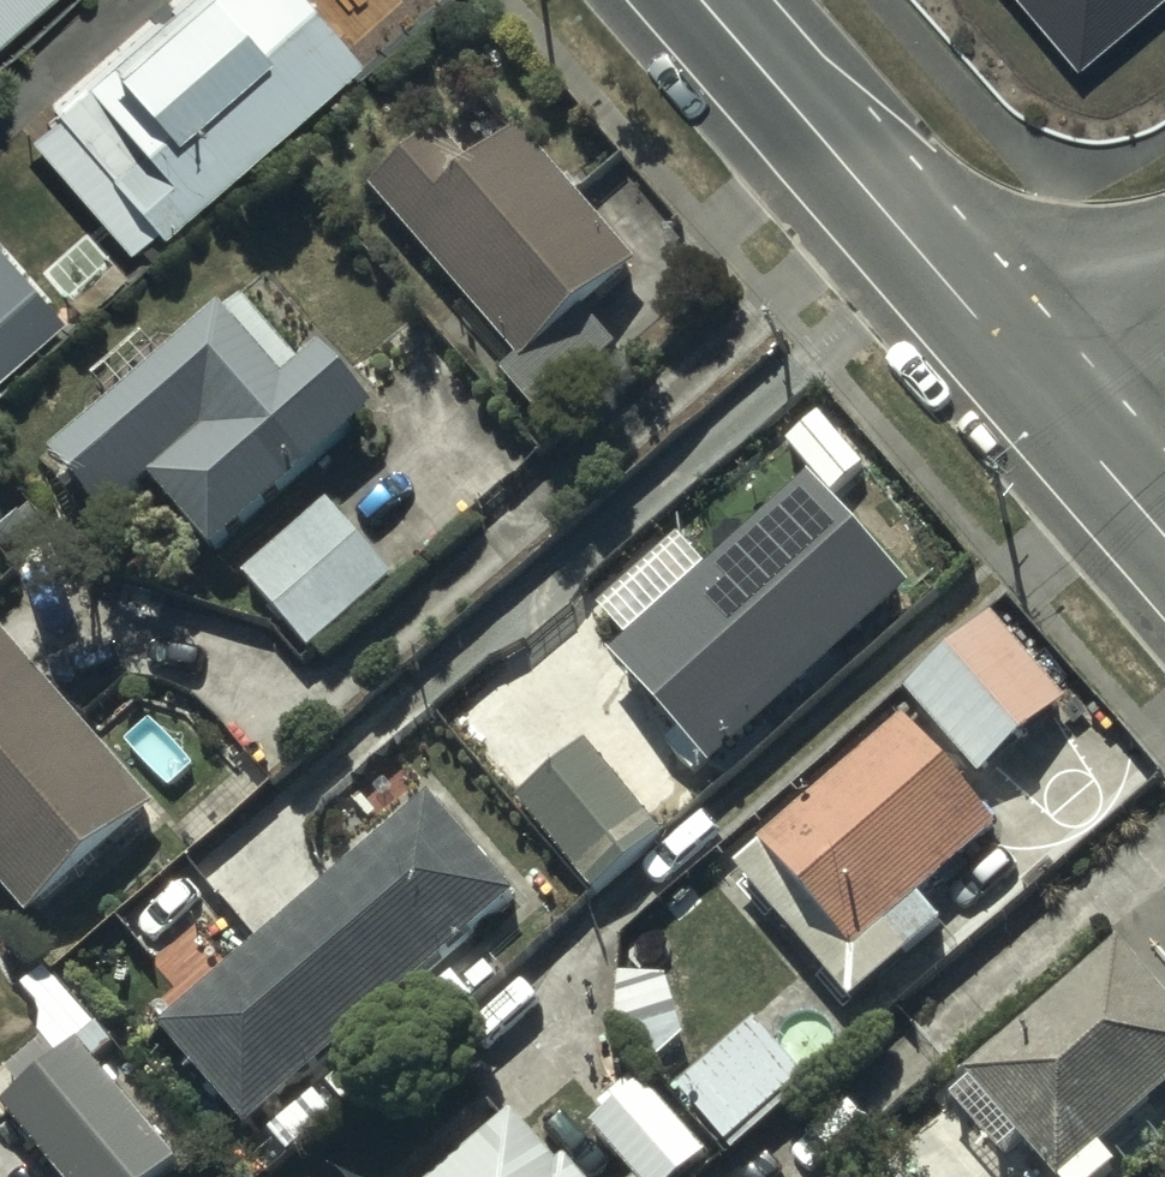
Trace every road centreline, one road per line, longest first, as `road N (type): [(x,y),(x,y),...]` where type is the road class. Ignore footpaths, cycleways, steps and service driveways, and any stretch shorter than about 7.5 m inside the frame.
road 1 (secondary): [(701,0),(1044,397)]
road 2 (secondary): [(1044,397),(1164,536)]
road 3 (residential): [(1044,397),(1164,293)]

